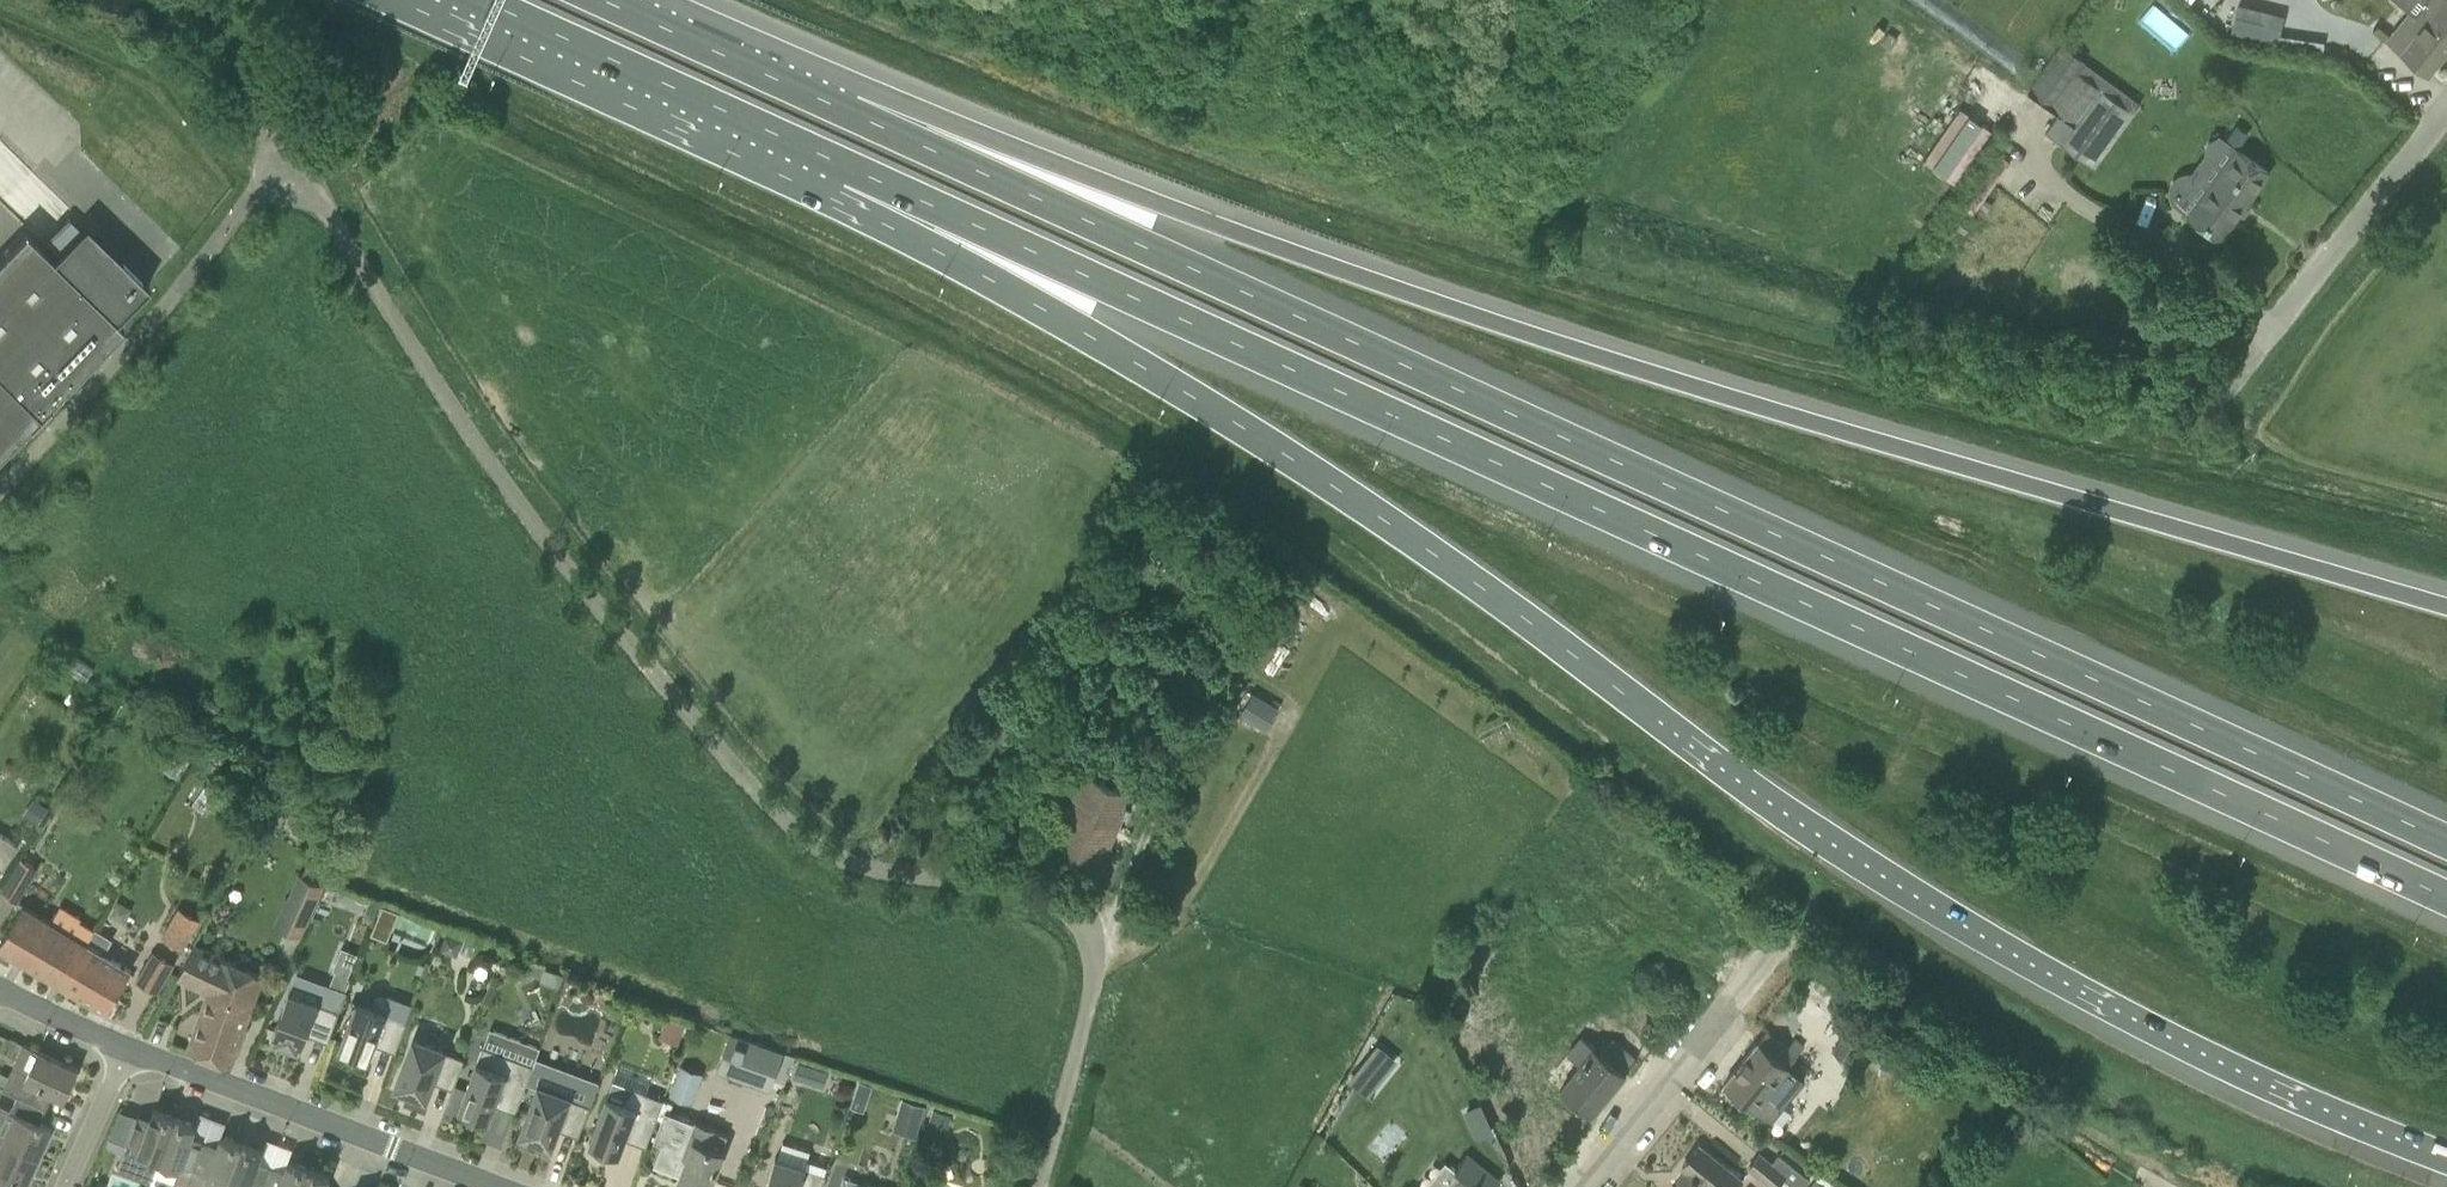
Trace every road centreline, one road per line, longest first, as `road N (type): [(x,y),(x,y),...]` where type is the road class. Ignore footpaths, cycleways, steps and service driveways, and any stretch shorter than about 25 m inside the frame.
road 1 (motorway): [(854,171),(1082,332),(1364,513),(1818,836),(2147,1024),(2273,1087),(2446,1158)]
road 2 (motorway): [(854,171),(2446,907)]
road 3 (motorway): [(2446,835),(853,114)]
road 4 (motorway): [(2446,607),(1493,325),(1166,206),(853,114)]
road 5 (residential): [(1043,1186),(1083,1035),(1089,933),(1061,899),(887,874),(837,857),(792,827),(647,668),(486,461),(292,157)]
road 6 (unclassified): [(1794,958),(1807,958),(2173,1182)]
road 7 (unclassified): [(0,488),(292,157)]
road 8 (motorway): [(479,0),(854,171)]
road 9 (residential): [(486,1186),(126,1051)]
road 10 (unclassified): [(2216,403),(2446,114)]
road 11 (residential): [(1584,1186),(1771,953),(1794,958)]
road 12 (motorway): [(853,114),(602,0)]
road 13 (residential): [(66,1186),(126,1051)]
road 14 (residential): [(126,1051),(0,992)]

